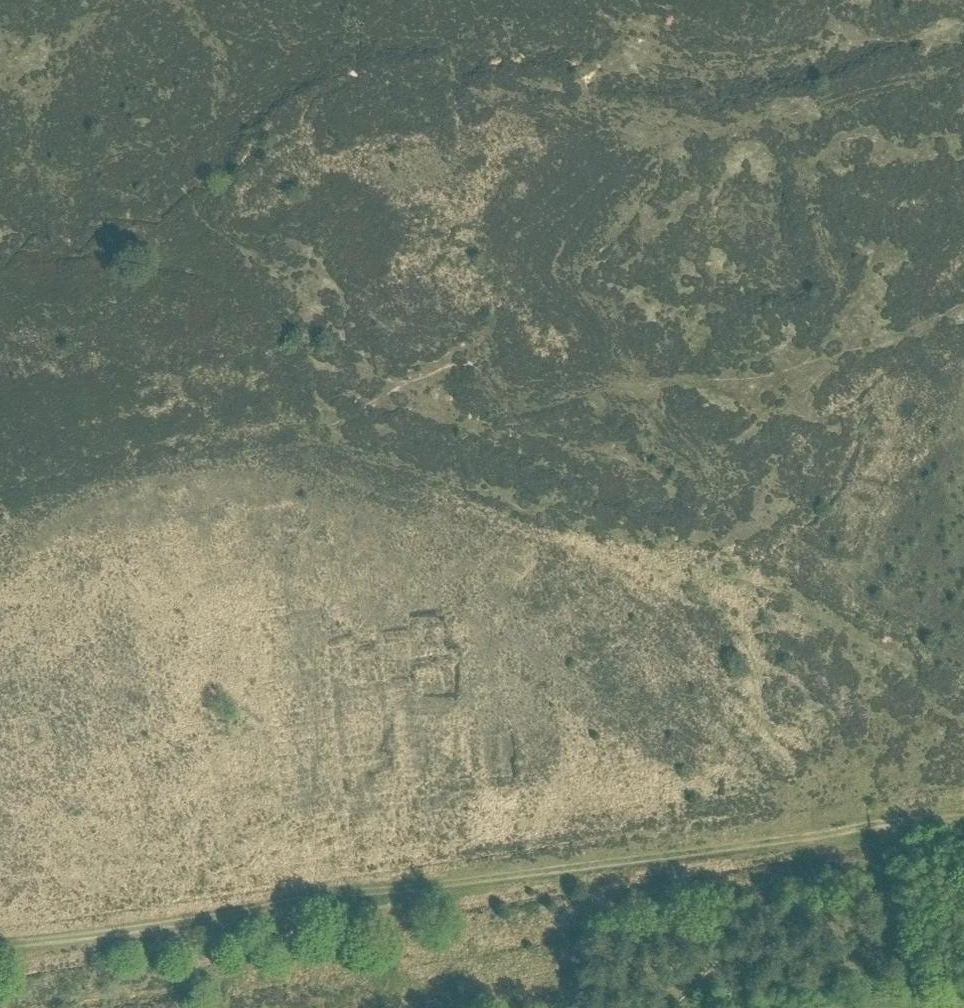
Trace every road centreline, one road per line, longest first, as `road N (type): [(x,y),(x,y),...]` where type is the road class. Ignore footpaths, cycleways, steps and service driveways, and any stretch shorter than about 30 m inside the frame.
road 1 (track): [(963,820),(0,945)]

